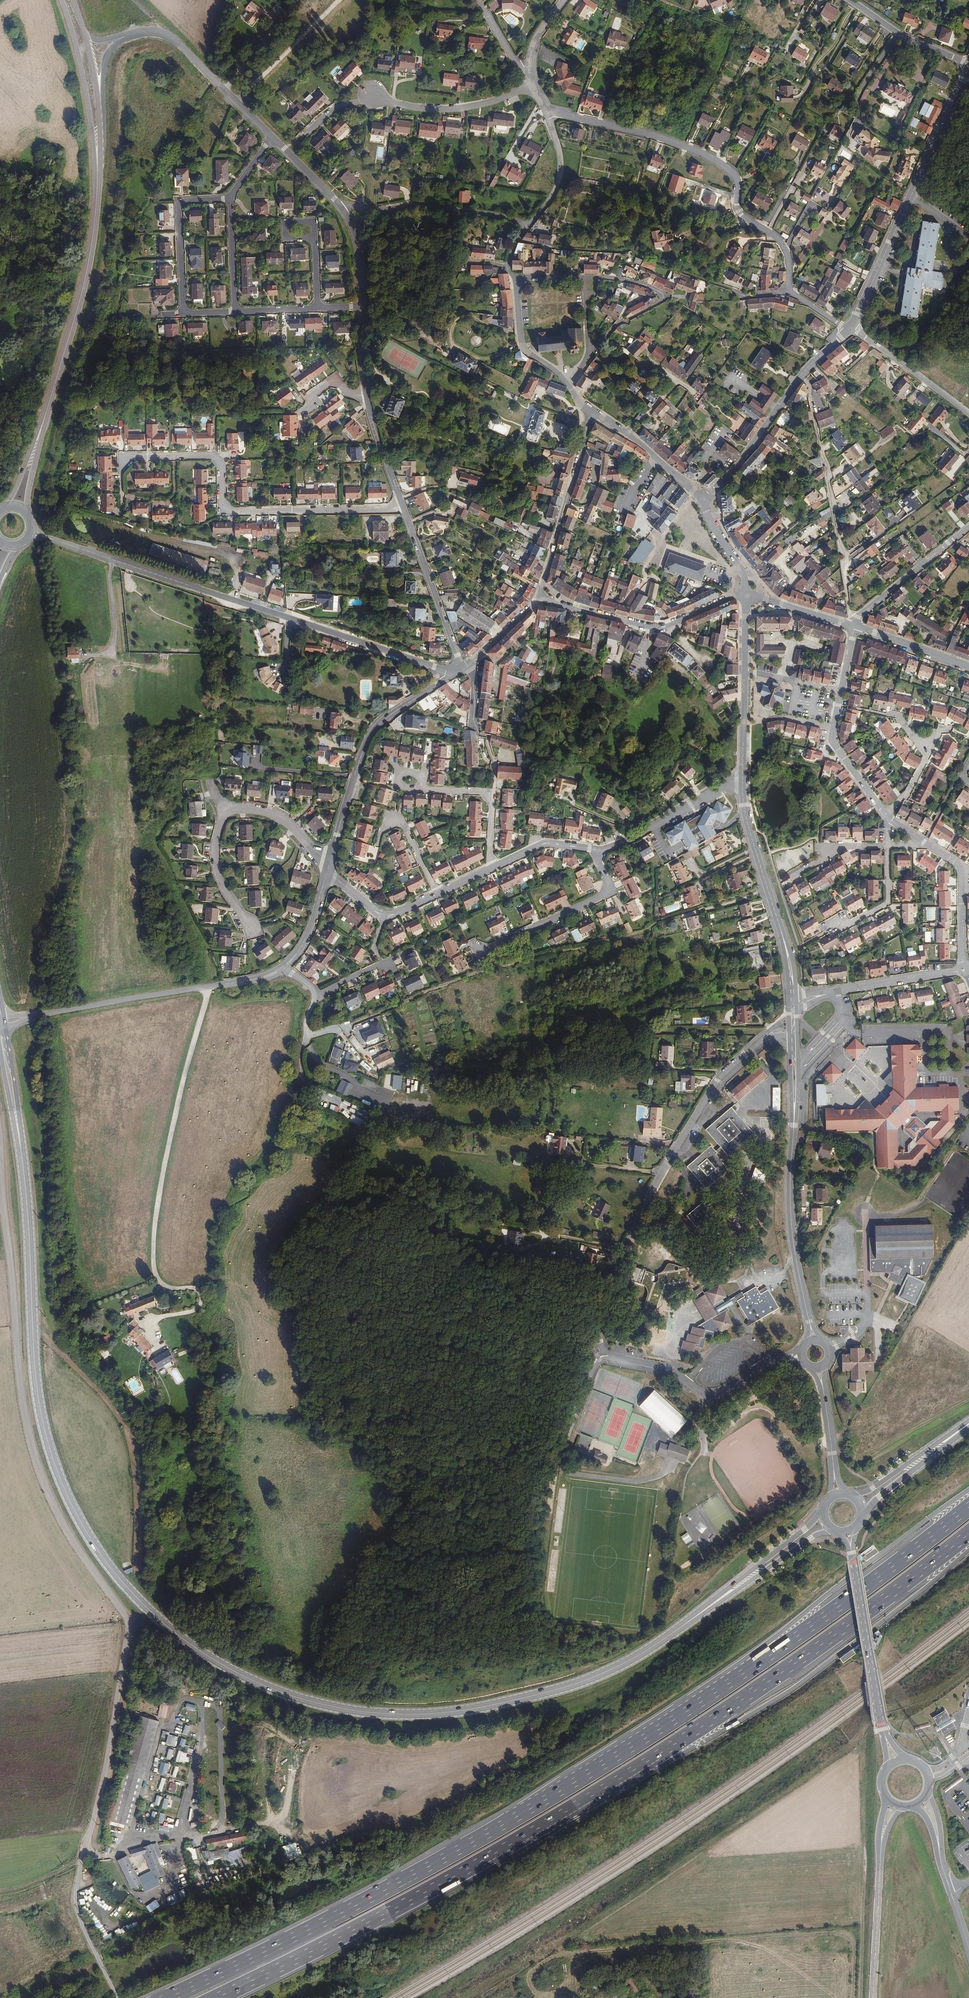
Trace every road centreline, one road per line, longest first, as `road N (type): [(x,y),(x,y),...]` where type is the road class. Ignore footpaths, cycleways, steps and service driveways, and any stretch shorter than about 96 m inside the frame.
road 1 (primary): [(1,1031),(26,1187),(38,1401),(57,1472),(130,1592),(207,1656),(309,1703),(369,1714),(454,1713),(624,1663),(763,1568)]
road 2 (motorway): [(968,1507),(773,1653),(592,1771),(373,1896),(167,1997)]
road 3 (motorway): [(217,1997),(462,1872),(647,1762),(968,1534)]
road 4 (track): [(0,1177),(25,1427),(63,1531),(126,1623),(113,1727),(72,1901),(116,1997)]
road 5 (residential): [(803,1355),(772,1360),(712,1393),(668,1369),(604,1352),(600,1342),(602,1312),(629,1240),(669,1159),(730,1069),(768,1040),(790,1040)]
road 6 (track): [(161,1354),(147,1321),(196,1309),(200,1298),(195,1288),(165,1285),(154,1241),(170,1134),(210,987)]
road 7 (tertiary): [(459,671),(47,538)]
road 8 (residential): [(787,292),(786,248),(738,211),(737,177),(713,159),(651,136),(546,117)]
road 9 (secondary): [(44,418),(89,262),(95,125)]
road 10 (secondary): [(968,65),(850,328)]
road 11 (track): [(651,1030),(649,1062),(556,1061),(469,1079),(413,1061)]
road 12 (residential): [(175,456),(216,457),(231,511),(403,506)]
road 13 (residential): [(459,671),(373,732),(328,868)]
road 14 (residential): [(307,133),(372,93),(407,107),(463,108),(533,87)]
road 15 (secondary): [(850,328),(807,368),(737,467),(704,499)]
road 16 (track): [(646,929),(651,1030),(760,1032),(768,1040)]
road 17 (tertiary): [(541,596),(660,628),(747,595)]
road 18 (secondary): [(810,1324),(791,1219),(794,1125)]
road 19 (secondary): [(850,1546),(885,1735)]
road 20 (residential): [(590,413),(541,596)]
road 21 (unclassified): [(526,225),(438,205),(340,206)]
road 22 (residential): [(482,954),(605,895),(609,885),(595,850)]
road 23 (residential): [(273,137),(173,40),(129,36)]
road 24 (residential): [(583,281),(636,282),(663,297),(618,324),(589,356)]
road 25 (track): [(397,1428),(491,1279)]
road 26 (residential): [(459,671),(403,506)]
road 27 (residential): [(595,850),(637,837),(744,776)]
road 28 (residential): [(231,198),(179,207),(184,315)]
road 29 (secondary): [(778,922),(744,806),(744,776)]
road 30 (residential): [(968,528),(854,626)]
road 31 (secondary): [(880,1847),(872,1997)]
road 32 (track): [(890,28),(811,153)]
road 33 (unclassified): [(850,328),(968,415)]
road 34 (residential): [(491,869),(486,795),(417,783)]
road 35 (residential): [(284,967),(146,997)]
road 36 (residential): [(964,969),(838,990)]
road 37 (track): [(408,1001),(426,1058),(440,1053),(428,1004)]
road 38 (residential): [(250,927),(216,867),(227,813)]
road 39 (residential): [(518,281),(522,348),(567,382)]
road 40 (residential): [(328,868),(275,816),(227,813)]
road 41 (residential): [(438,894),(401,819),(388,821),(377,844)]
road 42 (tertiary): [(968,667),(854,626)]
road 43 (residential): [(546,117),(561,176),(526,225)]

